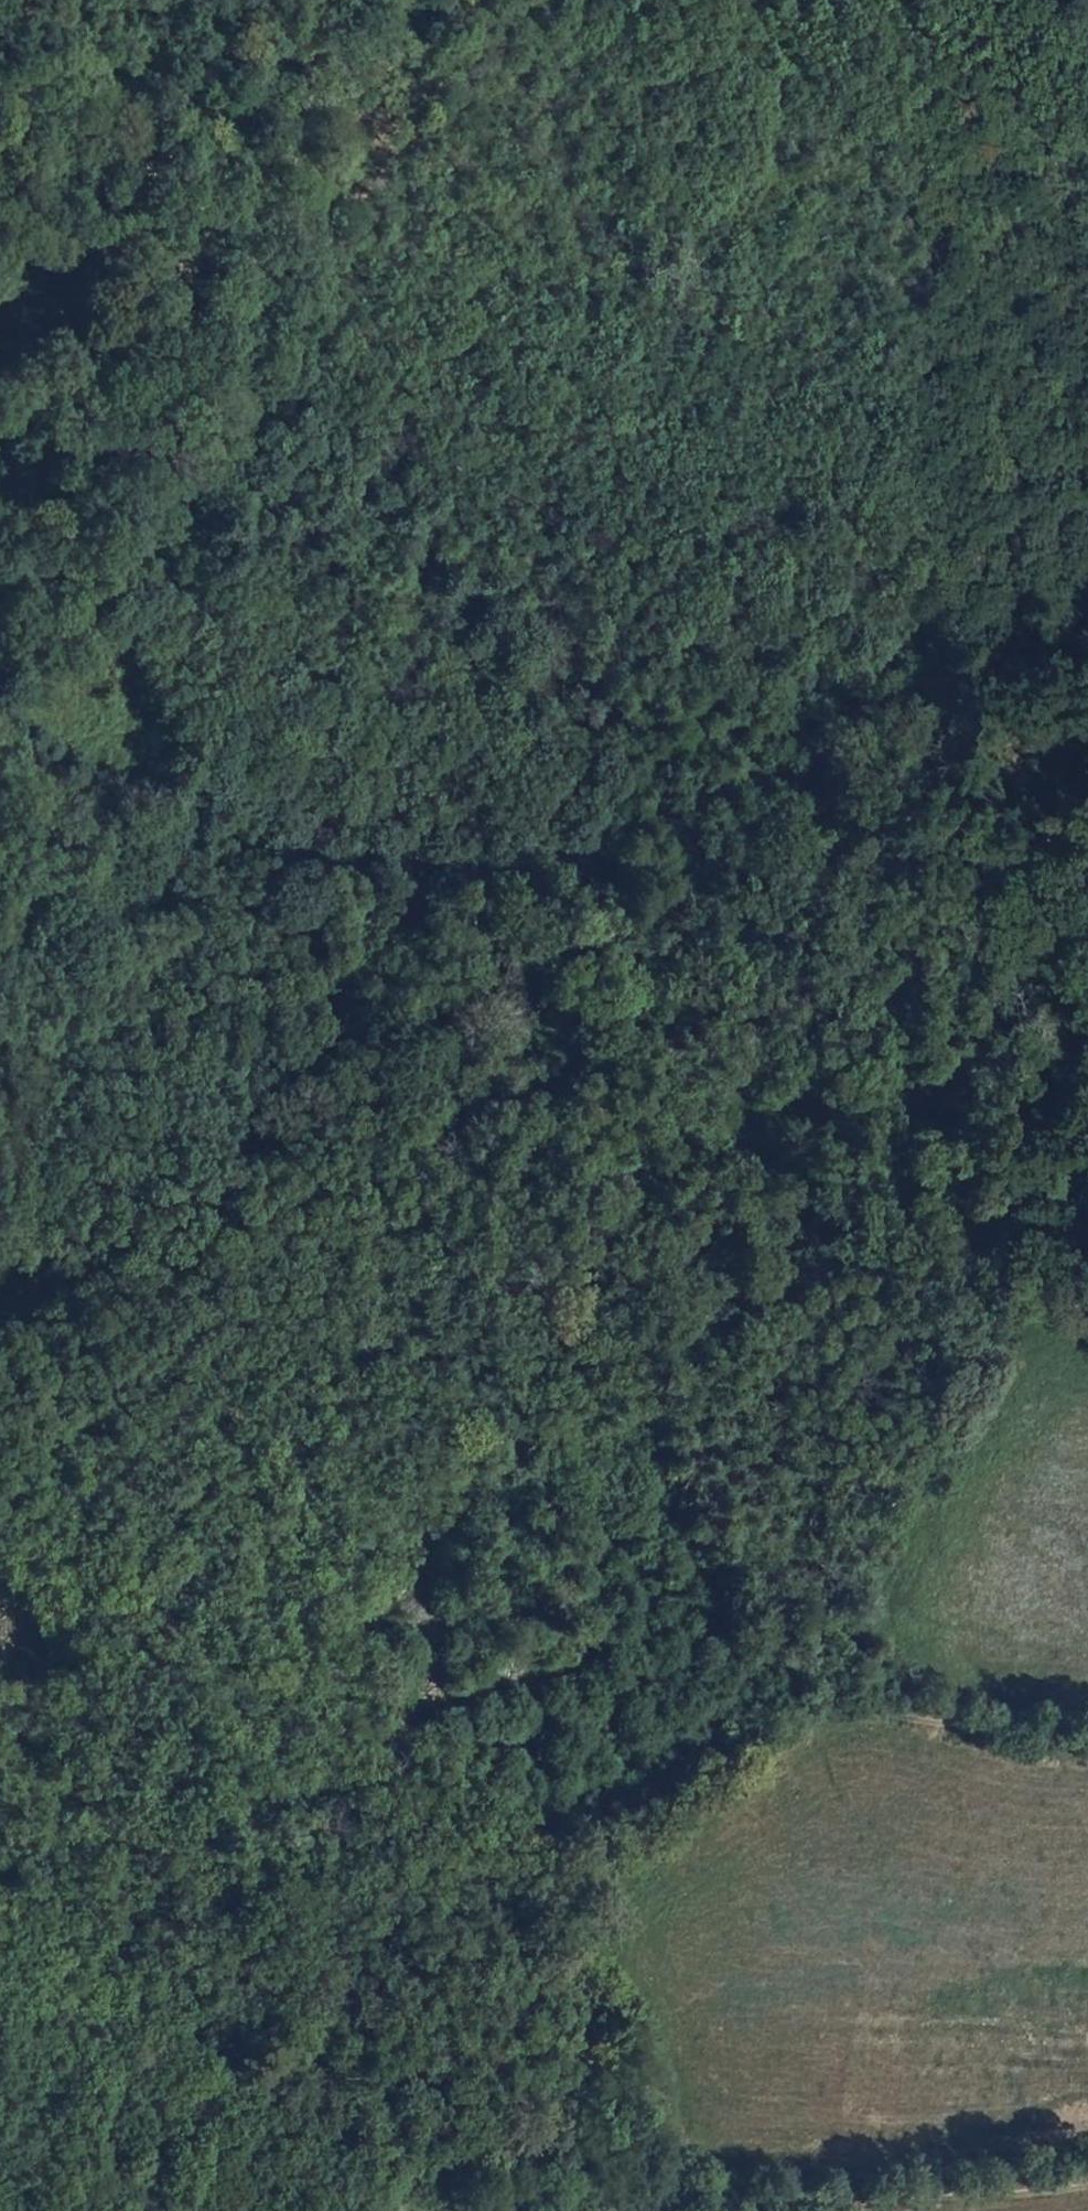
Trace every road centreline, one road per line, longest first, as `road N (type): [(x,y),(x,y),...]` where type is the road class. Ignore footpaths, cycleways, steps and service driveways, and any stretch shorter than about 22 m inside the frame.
road 1 (track): [(0,1853),(138,1949),(218,2034),(377,2153),(545,2185),(706,2193),(862,2194),(1087,2179)]

